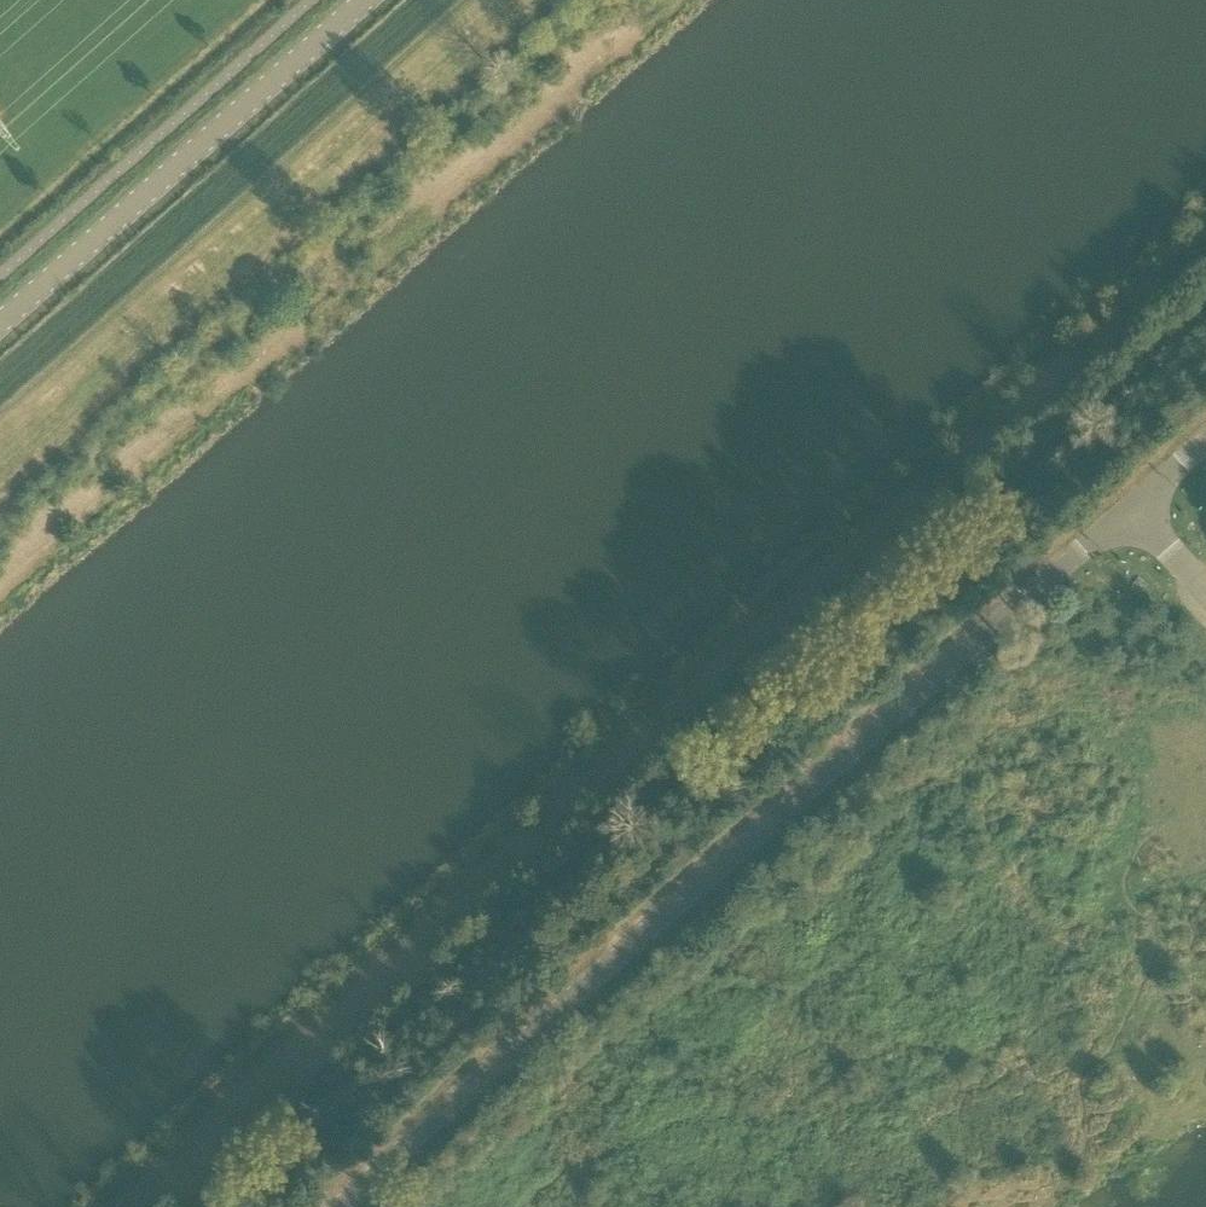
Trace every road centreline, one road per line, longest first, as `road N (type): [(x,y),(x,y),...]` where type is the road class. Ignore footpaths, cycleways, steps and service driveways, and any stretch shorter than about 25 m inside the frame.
road 1 (unclassified): [(344,1206),(1131,507)]
road 2 (tertiary): [(0,325),(365,0)]

